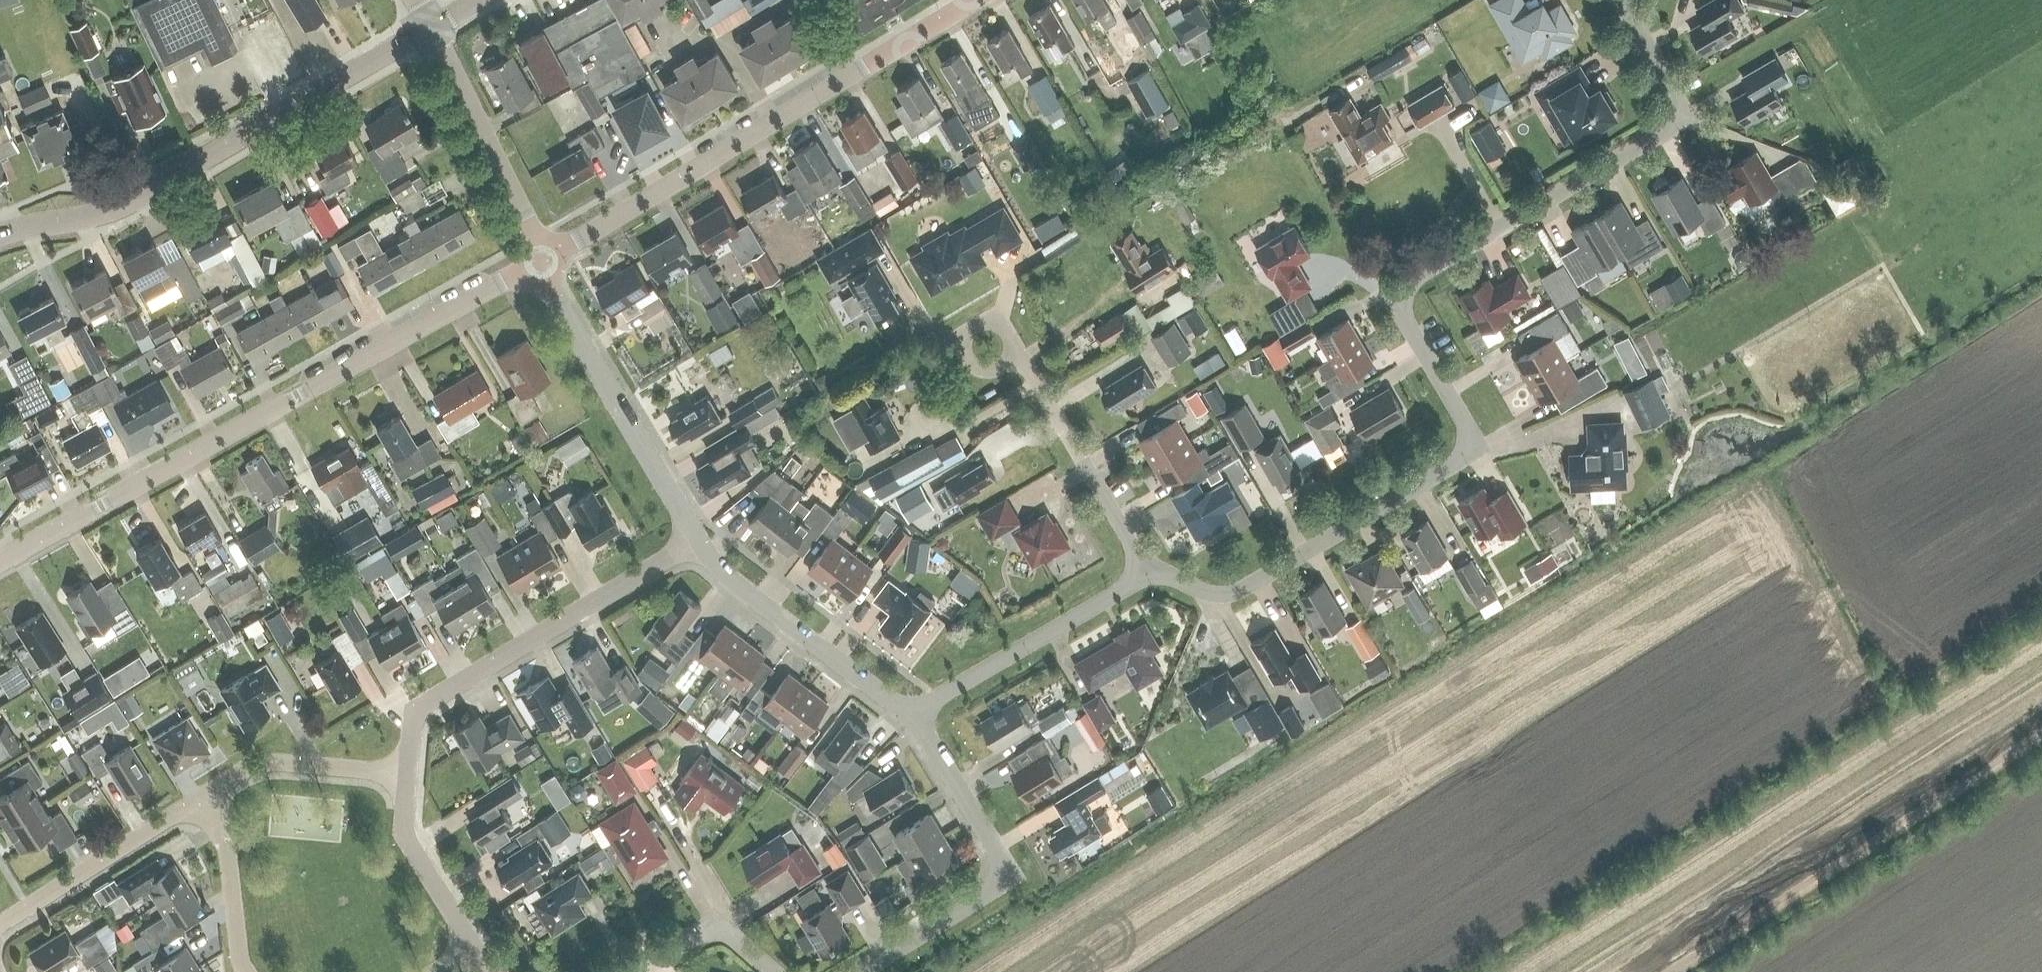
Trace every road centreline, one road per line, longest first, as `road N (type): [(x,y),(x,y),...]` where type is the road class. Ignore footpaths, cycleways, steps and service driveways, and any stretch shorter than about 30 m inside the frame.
road 1 (unclassified): [(1152,571),(1207,601),(1223,600),(1463,458),(1470,439),(1400,313),(1403,284),(1661,138),(1673,120),(1673,95),(1625,0)]
road 2 (residential): [(0,565),(541,263)]
road 3 (unclassified): [(541,263),(974,0)]
road 4 (tertiary): [(0,237),(141,200),(430,32)]
road 5 (residential): [(412,775),(420,710),(696,539)]
road 6 (residential): [(869,971),(990,901),(1000,879),(997,857),(912,718)]
road 7 (residential): [(696,539),(552,302),(541,263)]
road 8 (residential): [(912,718),(715,568),(696,539)]
road 9 (unclassified): [(912,718),(1152,571)]
road 10 (residential): [(541,263),(529,224),(430,32)]
road 11 (unclassified): [(1152,571),(1029,346)]
road 12 (unclassified): [(0,926),(199,799)]
road 13 (unclassified): [(199,799),(247,764),(271,759),(412,775)]
road 14 (residential): [(478,950),(407,843),(412,775)]
road 15 (residential): [(199,799),(227,840),(249,971)]
road 16 (residential): [(641,971),(712,929),(738,936),(772,971)]

